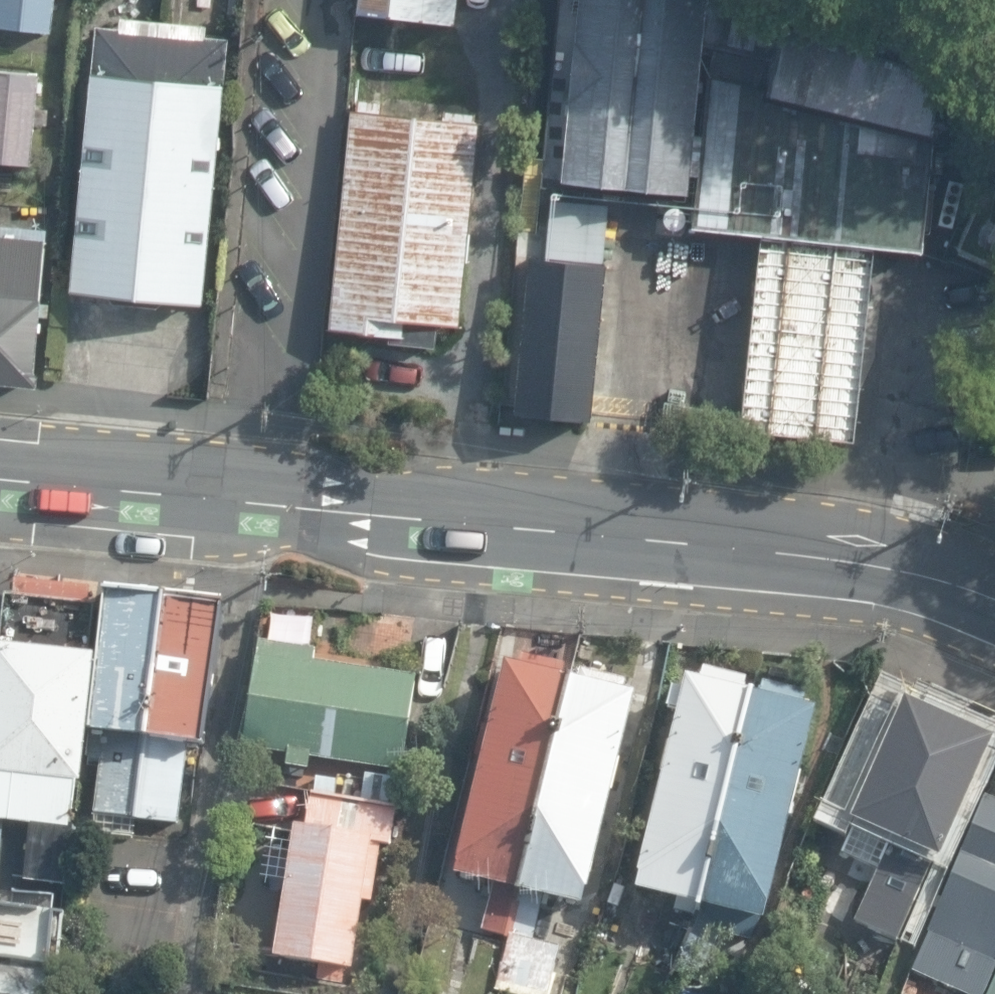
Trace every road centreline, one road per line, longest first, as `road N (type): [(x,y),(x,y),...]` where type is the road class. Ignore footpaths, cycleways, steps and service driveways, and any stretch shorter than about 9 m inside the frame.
road 1 (secondary): [(994,597),(918,570),(250,503)]
road 2 (residential): [(250,503),(190,993)]
road 3 (secondary): [(250,503),(0,479)]

